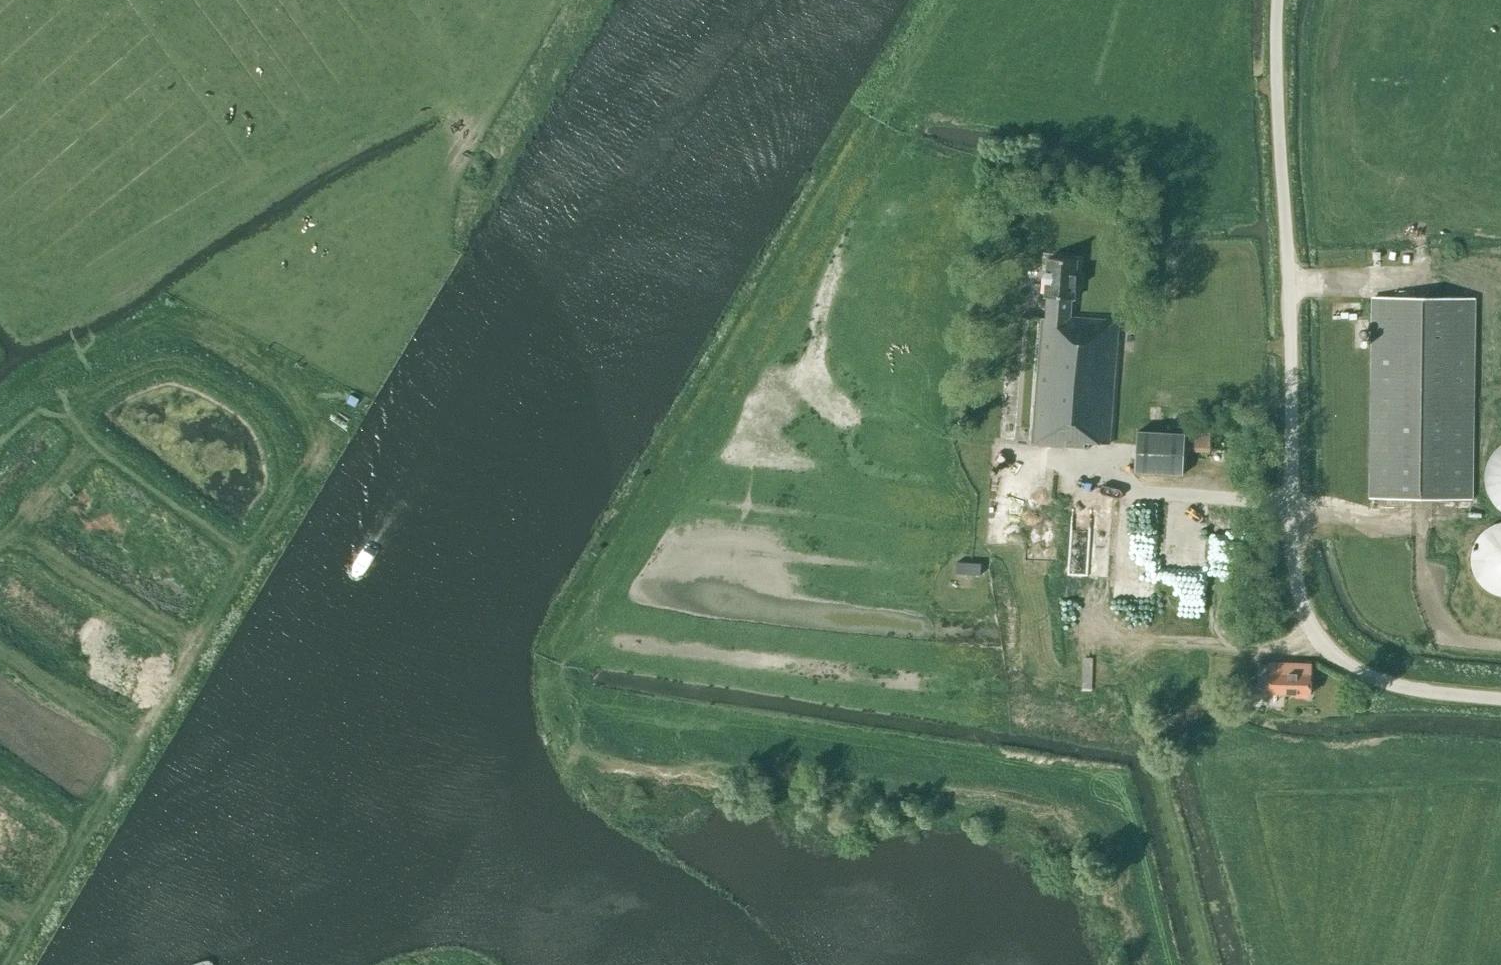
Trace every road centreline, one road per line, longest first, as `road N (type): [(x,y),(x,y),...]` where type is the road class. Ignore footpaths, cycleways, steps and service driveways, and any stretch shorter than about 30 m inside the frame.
road 1 (unclassified): [(1277,0),(1303,612),(1323,648),(1364,677),(1500,699)]

